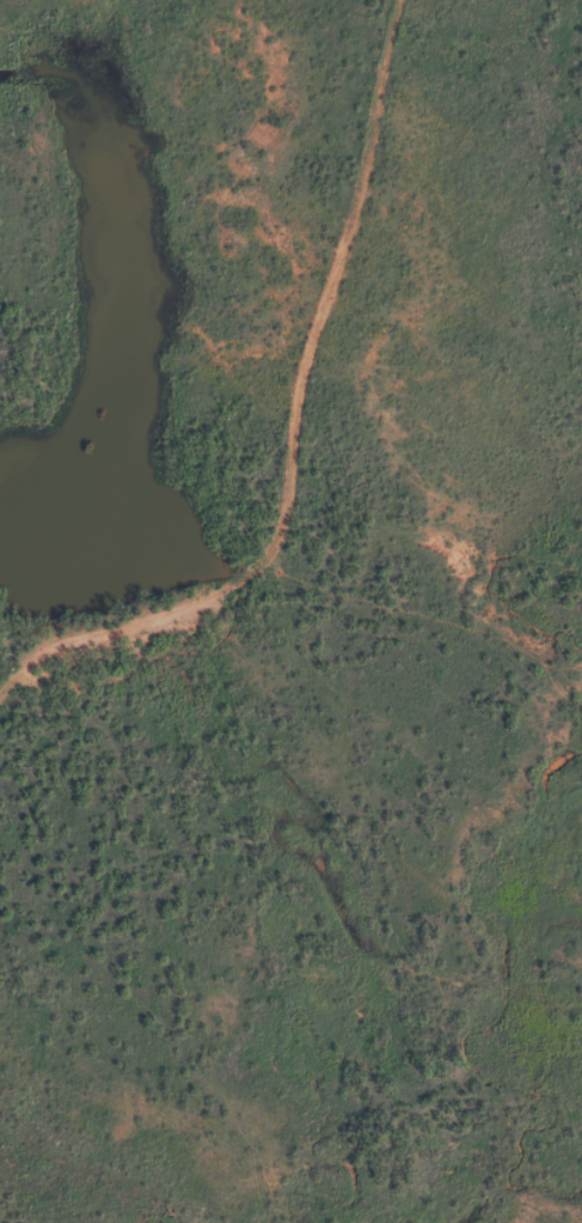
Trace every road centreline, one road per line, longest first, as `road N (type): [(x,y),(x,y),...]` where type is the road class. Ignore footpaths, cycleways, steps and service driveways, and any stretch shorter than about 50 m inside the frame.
road 1 (residential): [(0,737),(88,669),(225,614),(410,615),(497,646)]

